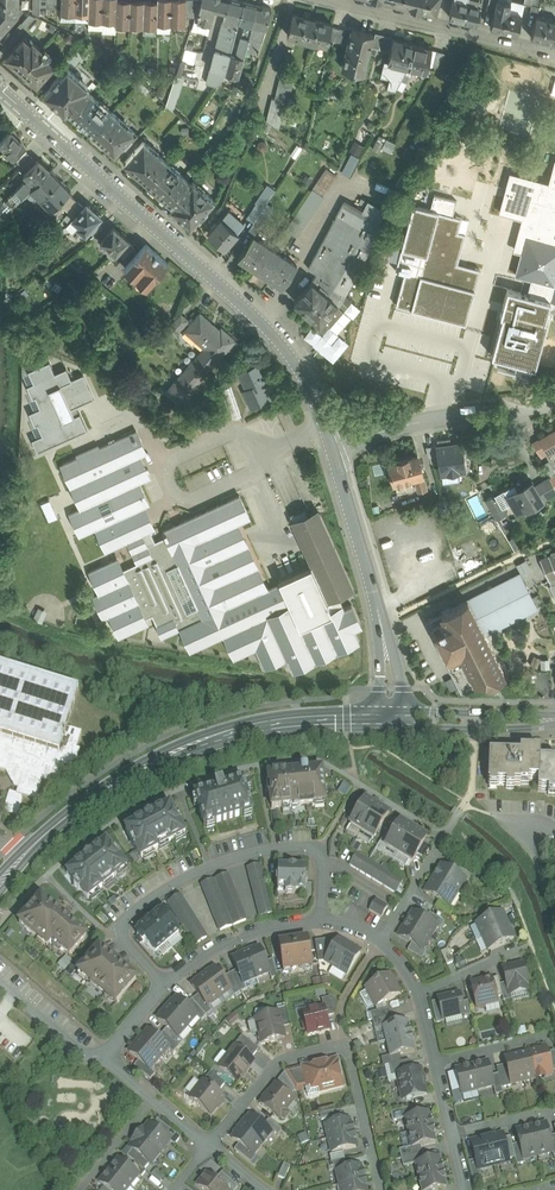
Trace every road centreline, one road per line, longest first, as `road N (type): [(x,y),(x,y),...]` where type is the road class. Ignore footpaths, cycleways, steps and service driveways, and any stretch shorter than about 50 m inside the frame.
road 1 (residential): [(0,89),(276,339),(308,387),(332,449)]
road 2 (tertiary): [(0,883),(72,812),(180,750),(263,725),(377,719)]
road 3 (residential): [(163,985),(129,947),(123,925),(147,902),(209,867),(312,849),(323,865),(320,923)]
road 4 (residential): [(208,1145),(269,1068),(346,1044),(380,1189)]
road 5 (residential): [(554,53),(328,0)]
road 6 (residential): [(332,449),(381,624)]
road 7 (residential): [(163,985),(239,939),(320,923)]
road 8 (residential): [(332,449),(421,422),(494,415)]
road 9 (tertiary): [(404,720),(427,729),(554,727)]
road 10 (tertiary): [(554,714),(425,712),(404,720)]
road 11 (track): [(466,801),(496,815),(525,843),(554,903)]
road 12 (residential): [(0,985),(77,1052),(105,1057)]

